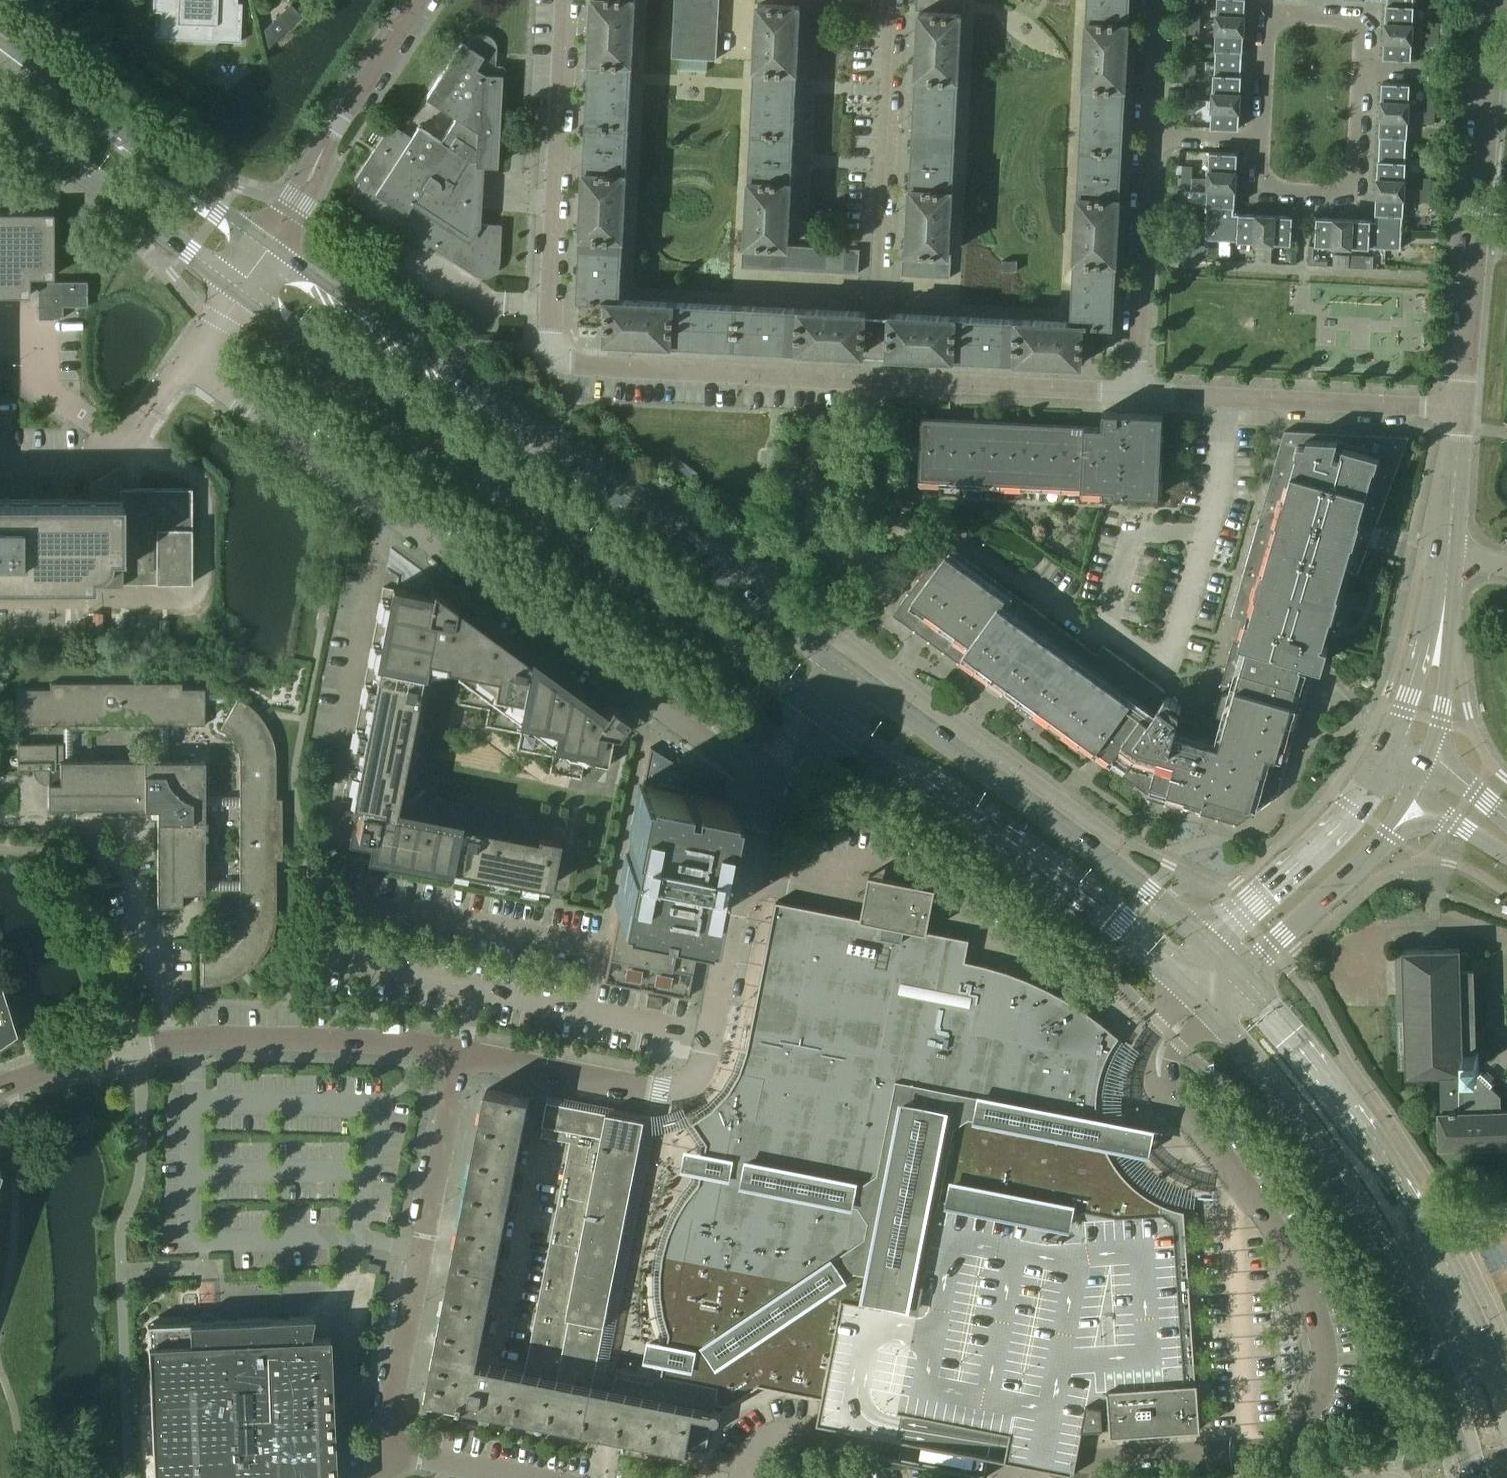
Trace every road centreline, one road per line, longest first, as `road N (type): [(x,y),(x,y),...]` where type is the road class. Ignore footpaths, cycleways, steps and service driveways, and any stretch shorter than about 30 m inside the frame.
road 1 (residential): [(773,791),(188,363),(239,286)]
road 2 (secondary): [(836,664),(264,248)]
road 3 (secondary): [(239,286),(809,703)]
road 4 (residential): [(875,380),(558,357),(549,332),(565,0)]
road 5 (secondary): [(1208,1003),(1322,1145),(1389,1255),(1445,1373),(1477,1477)]
road 6 (residential): [(459,1051),(660,1092),(692,1087),(702,1071),(747,837),(773,791)]
road 7 (secondary): [(1506,1407),(1463,1293),(1398,1174),(1236,975)]
road 8 (residential): [(0,1087),(63,1065),(208,1037),(459,1051)]
road 9 (secondary): [(838,724),(1111,916),(1187,981)]
road 10 (secondary): [(1209,946),(1165,902),(869,688)]
road 11 (residential): [(384,1449),(459,1051)]
road 12 (track): [(124,441),(203,485),(197,592),(0,597)]
road 13 (residential): [(875,380),(894,0)]
road 14 (tertiary): [(1460,409),(1490,74)]
road 15 (secondary): [(0,107),(239,286)]
road 16 (residential): [(264,248),(421,0)]
road 17 (secondary): [(264,248),(36,71)]
road 18 (tertiary): [(1388,757),(1354,811),(1209,946)]
road 19 (residential): [(1136,392),(875,380)]
road 20 (residential): [(1136,392),(1148,135)]
road 21 (residential): [(1261,141),(1260,175),(1272,191),(1346,192),(1357,175),(1362,68)]
road 22 (residential): [(1362,68),(1362,36),(1352,21),(1292,14),(1274,20),(1266,37),(1261,141)]
road 23 (residential): [(1225,397),(1460,409)]
road 24 (residential): [(1107,629),(1165,674),(1206,533)]
road 25 (tertiary): [(1236,975),(1390,835)]
road 26 (residential): [(952,534),(1083,628),(1107,629)]
road 27 (tertiary): [(1446,586),(1388,757)]
road 28 (tertiary): [(1425,758),(1446,678),(1446,586)]
road 29 (residential): [(1107,629),(1134,534),(1206,533)]
road 30 (tertiary): [(1447,551),(1460,409)]
road 31 (residential): [(521,1477),(384,1449)]
road 32 (residential): [(1206,533),(1221,483),(1225,397)]
road 33 (residential): [(1148,135),(1154,0)]
road 34 (residential): [(1362,68),(1490,74)]
road 35 (unclassified): [(1187,981),(1150,1044),(1151,1073),(1165,1090)]

